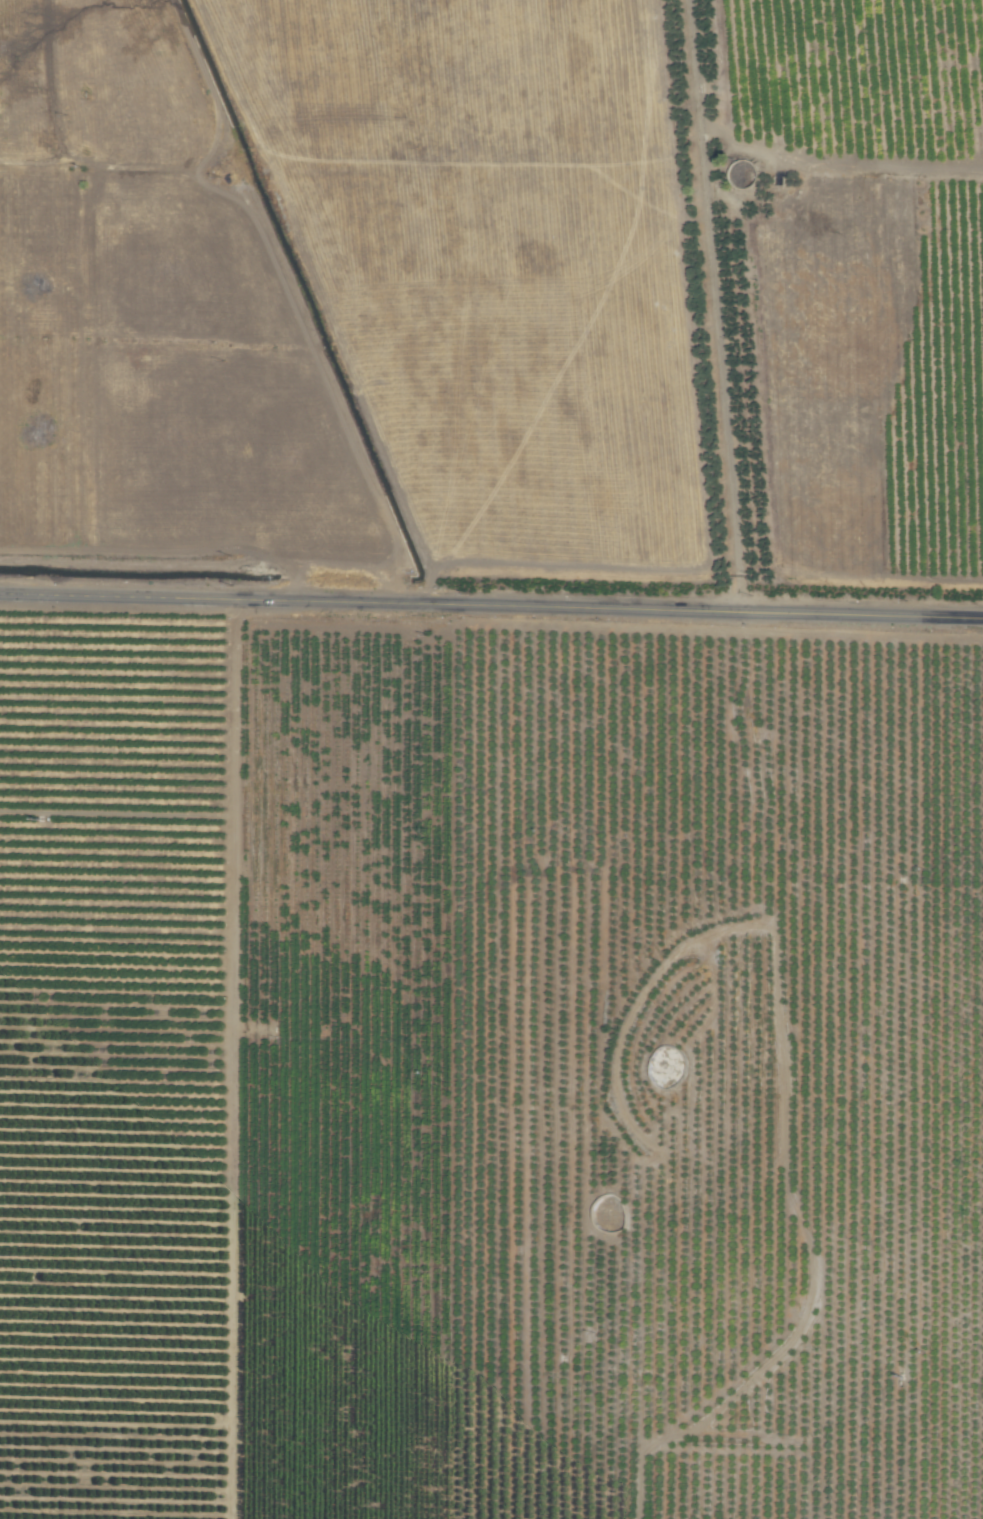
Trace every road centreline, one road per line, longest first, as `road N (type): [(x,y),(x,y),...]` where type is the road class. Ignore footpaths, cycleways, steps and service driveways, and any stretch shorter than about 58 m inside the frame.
road 1 (tertiary): [(0,593),(982,618)]

